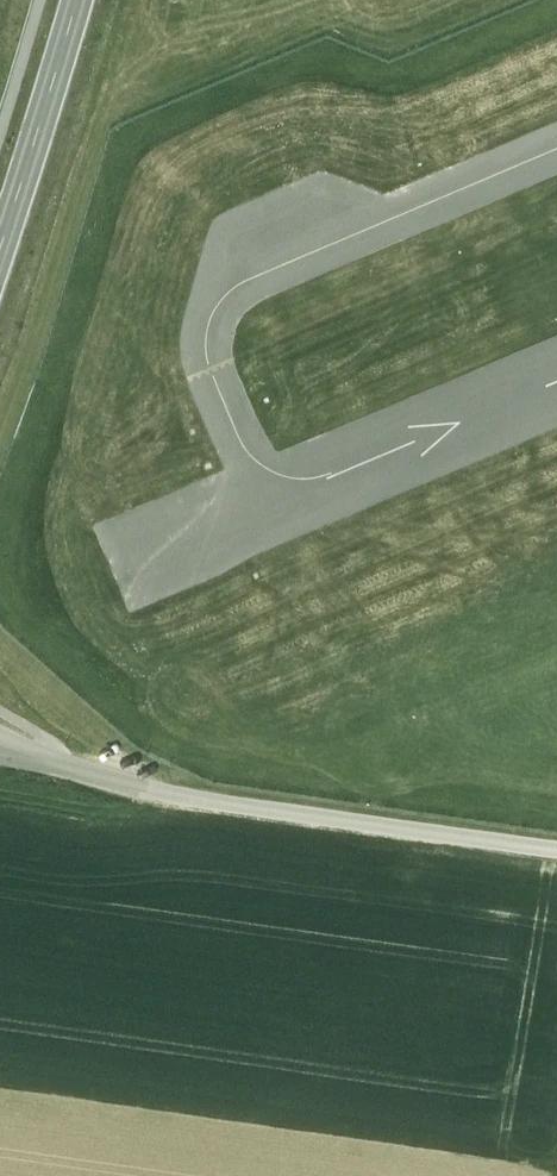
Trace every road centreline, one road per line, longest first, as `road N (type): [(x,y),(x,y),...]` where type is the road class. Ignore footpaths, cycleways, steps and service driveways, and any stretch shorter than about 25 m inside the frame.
road 1 (unclassified): [(66,766),(240,808),(556,852)]
road 2 (tertiary): [(0,248),(77,0)]

